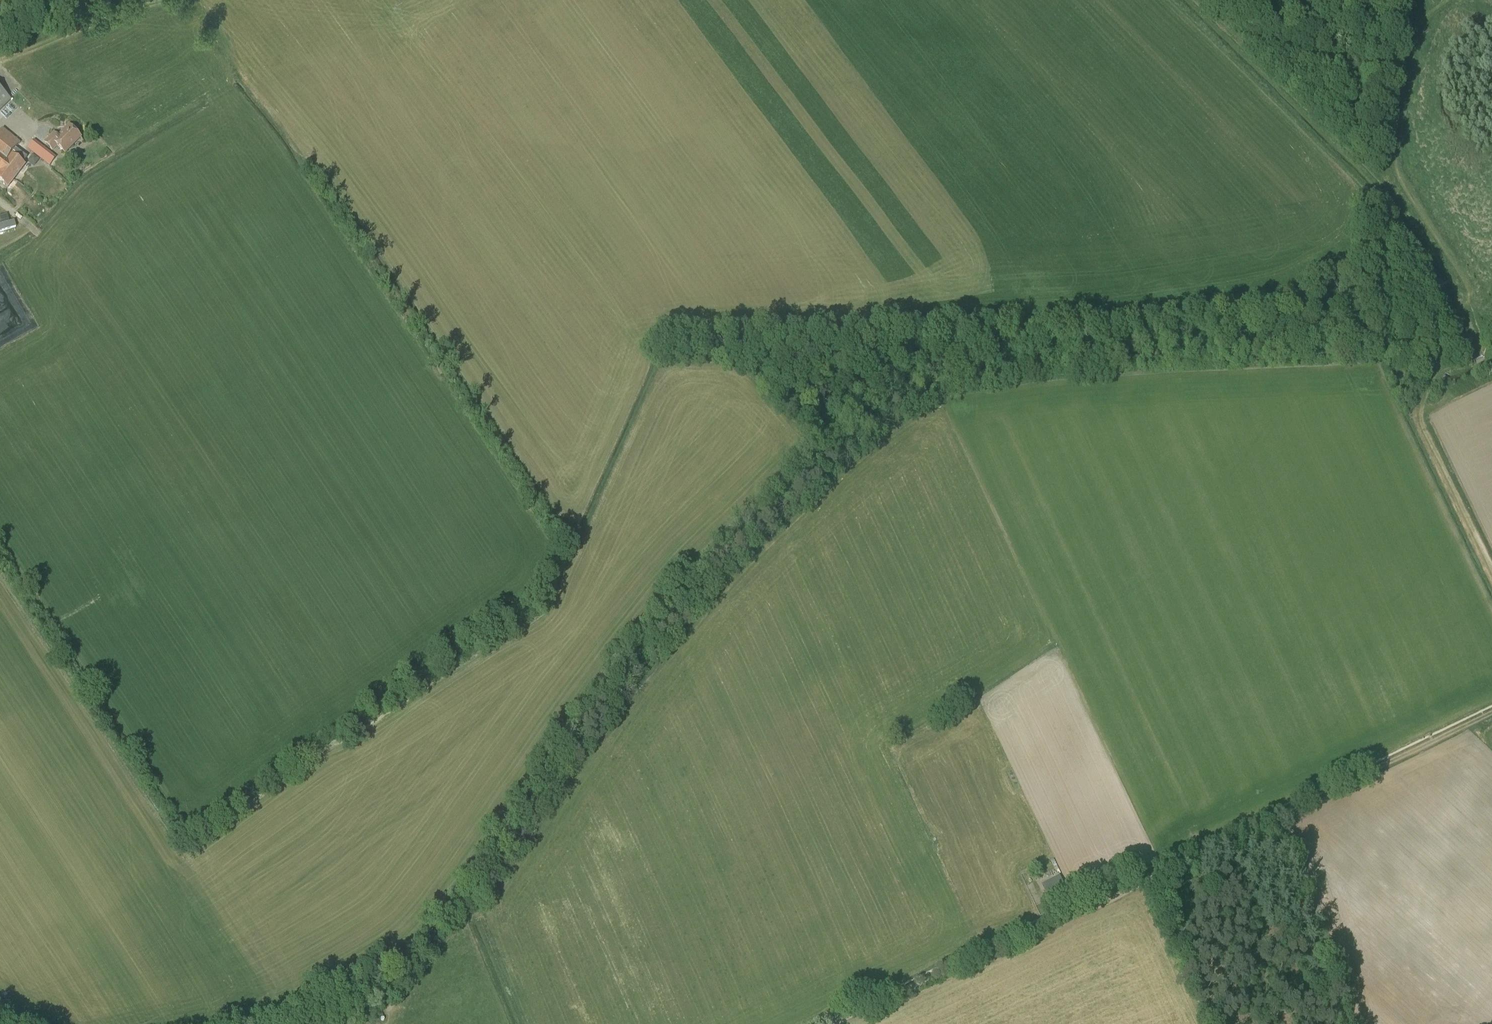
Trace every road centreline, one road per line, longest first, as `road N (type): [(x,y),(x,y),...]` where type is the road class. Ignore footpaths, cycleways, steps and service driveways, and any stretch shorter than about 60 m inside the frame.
road 1 (track): [(837,1023),(1491,711)]
road 2 (track): [(1491,570),(1421,423),(1438,329),(1467,297),(1397,174),(1405,0)]

